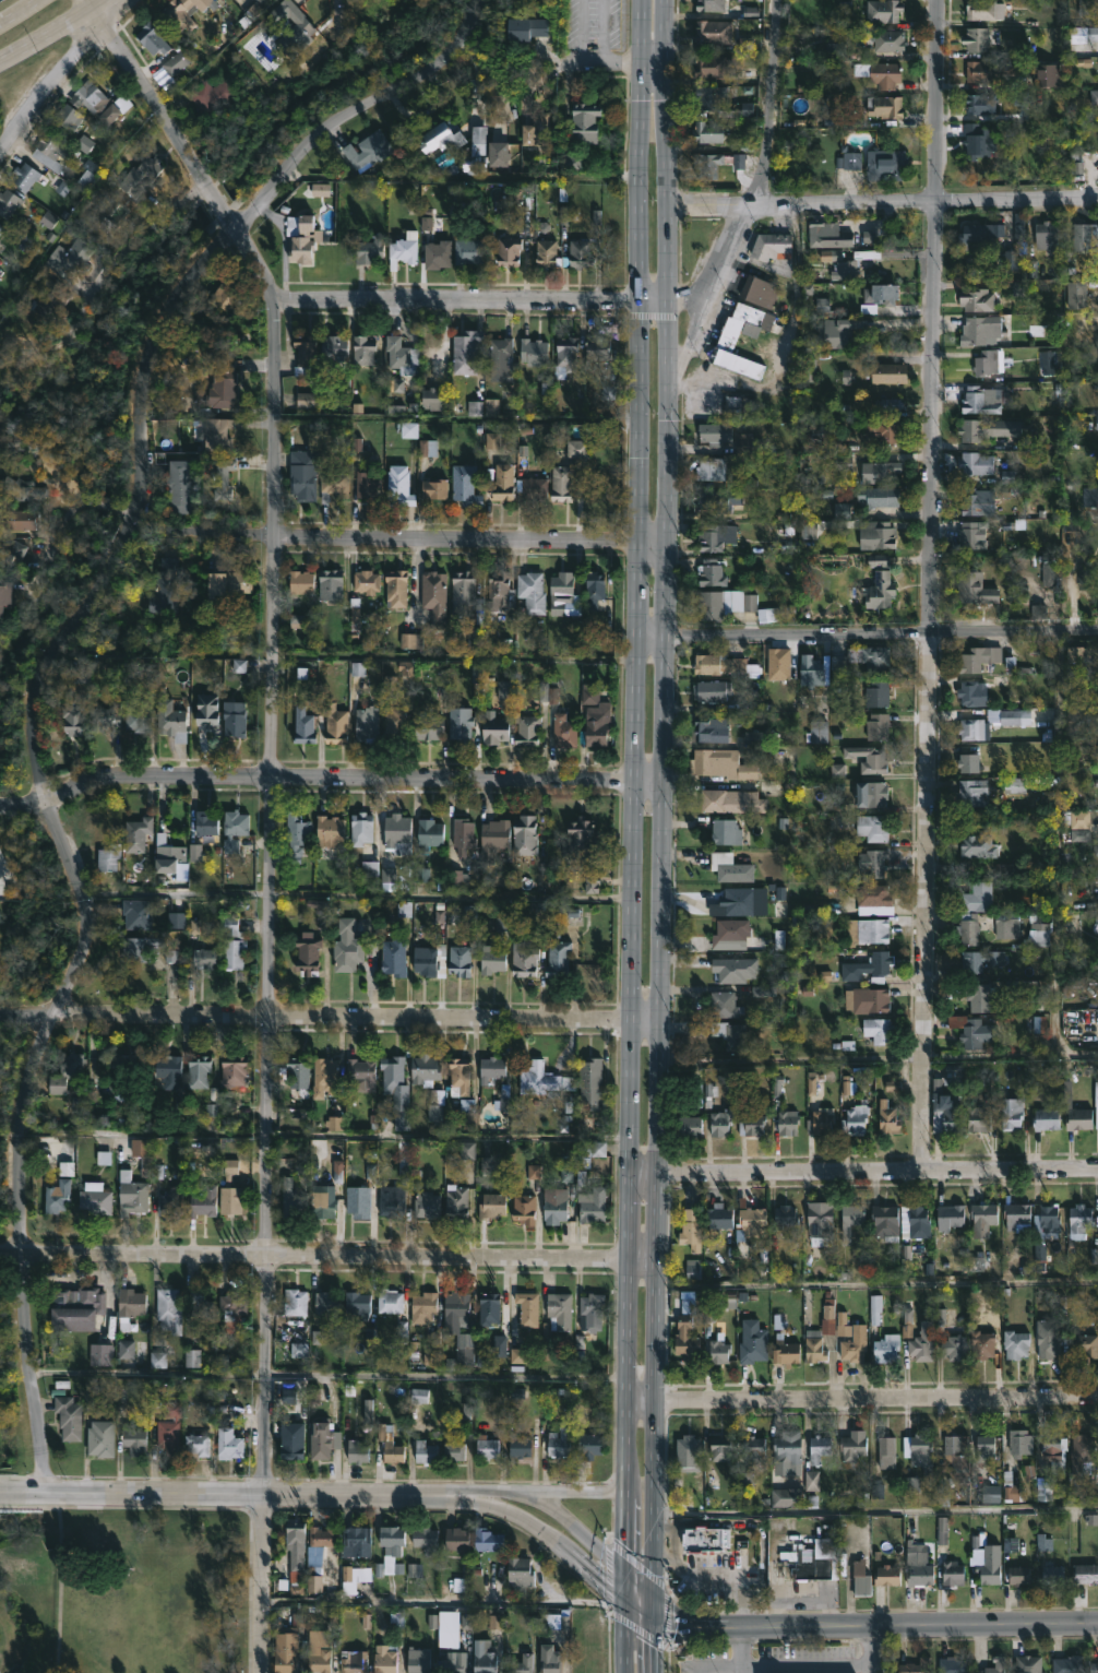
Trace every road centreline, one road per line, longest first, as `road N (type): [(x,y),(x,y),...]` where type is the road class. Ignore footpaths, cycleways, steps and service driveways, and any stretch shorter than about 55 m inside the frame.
road 1 (residential): [(47,1488),(25,1340),(21,1149),(29,1083),(80,954),(83,918),(41,799),(33,704),(38,681),(103,574),(144,475),(142,396),(174,301),(336,121),(446,61),(482,0)]
road 2 (secondary): [(653,1672),(670,206),(664,0)]
road 3 (secondary): [(640,0),(623,1672)]
road 4 (residential): [(276,302),(263,1672)]
road 5 (residential): [(935,0),(923,1167)]
road 6 (residential): [(661,782),(116,773),(41,799),(0,802)]
road 7 (residential): [(657,1025),(0,1013)]
road 8 (residential): [(657,1262),(0,1251)]
road 9 (residential): [(664,538),(276,536),(159,531),(136,527),(128,517)]
road 10 (residential): [(1097,1394),(624,1403)]
road 11 (residential): [(1097,1167),(625,1174)]
road 12 (residential): [(1097,631),(635,633)]
road 13 (tertiary): [(440,1493),(0,1487)]
road 14 (residential): [(1097,193),(670,206)]
road 15 (secondary): [(1097,1625),(675,1626)]
road 16 (residential): [(669,302),(276,302)]
road 17 (residential): [(276,302),(85,0)]
road 18 (residential): [(774,0),(767,140),(749,206),(707,300),(669,302)]
road 19 (secondary): [(675,1626),(535,1493),(440,1493)]
road 20 (secondary): [(440,1493),(526,1520),(653,1623),(675,1626)]
road 21 (residential): [(204,185),(146,224),(65,334)]
road 22 (residential): [(106,33),(0,162)]
road 23 (secondary): [(0,65),(111,0)]
road 24 (residential): [(663,66),(588,63),(541,51)]

